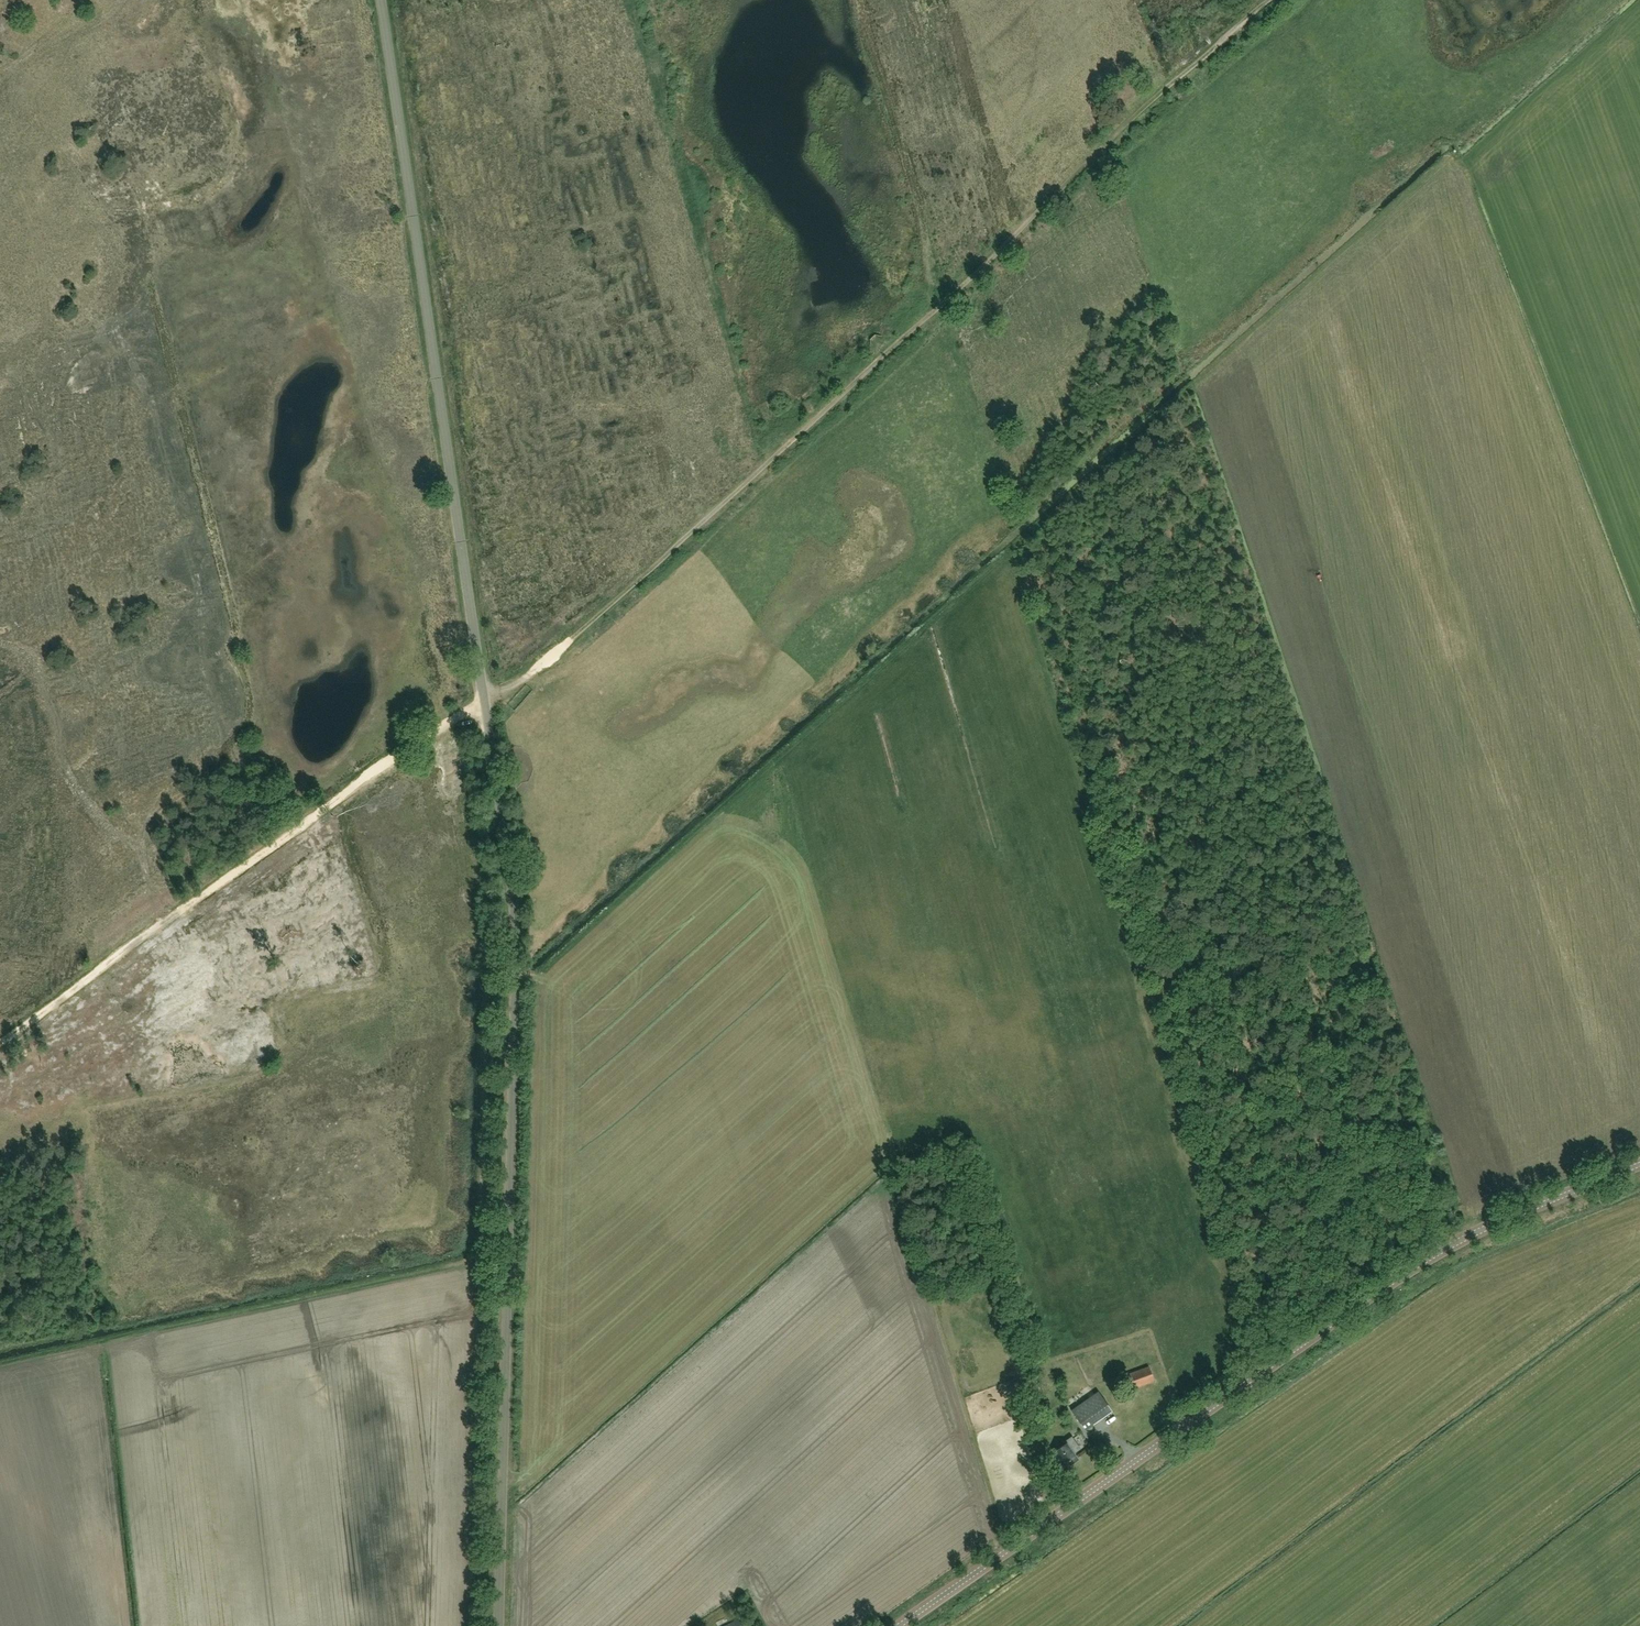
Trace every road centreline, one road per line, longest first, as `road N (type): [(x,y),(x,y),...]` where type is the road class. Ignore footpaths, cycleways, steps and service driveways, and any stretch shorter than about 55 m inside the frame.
road 1 (track): [(0,1043),(435,727),(485,705),(566,644),(1027,223),(1139,110),(1272,0)]
road 2 (unclassified): [(500,1625),(515,926),(379,0)]
road 3 (tertiary): [(904,1625),(1453,1245),(1639,1167)]

